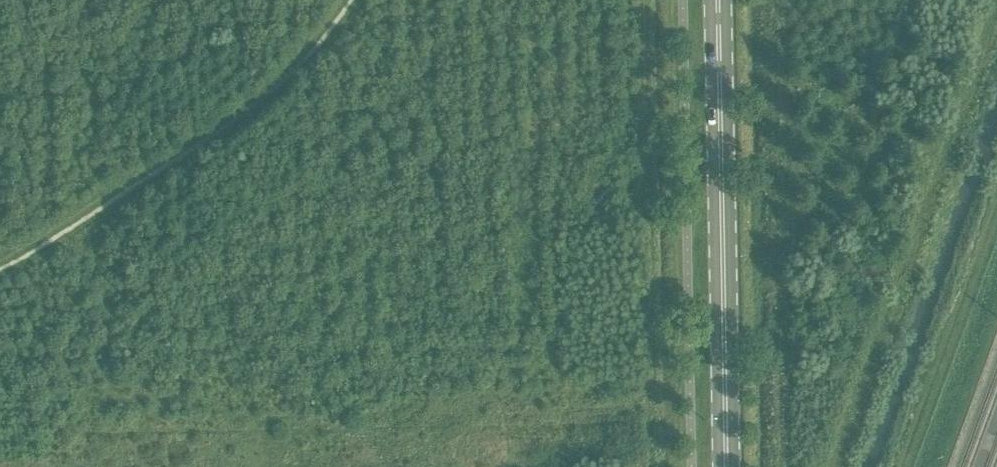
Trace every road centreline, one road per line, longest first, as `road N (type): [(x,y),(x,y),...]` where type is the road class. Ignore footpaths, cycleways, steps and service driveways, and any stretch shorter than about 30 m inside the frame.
road 1 (primary): [(726,466),(718,0)]

